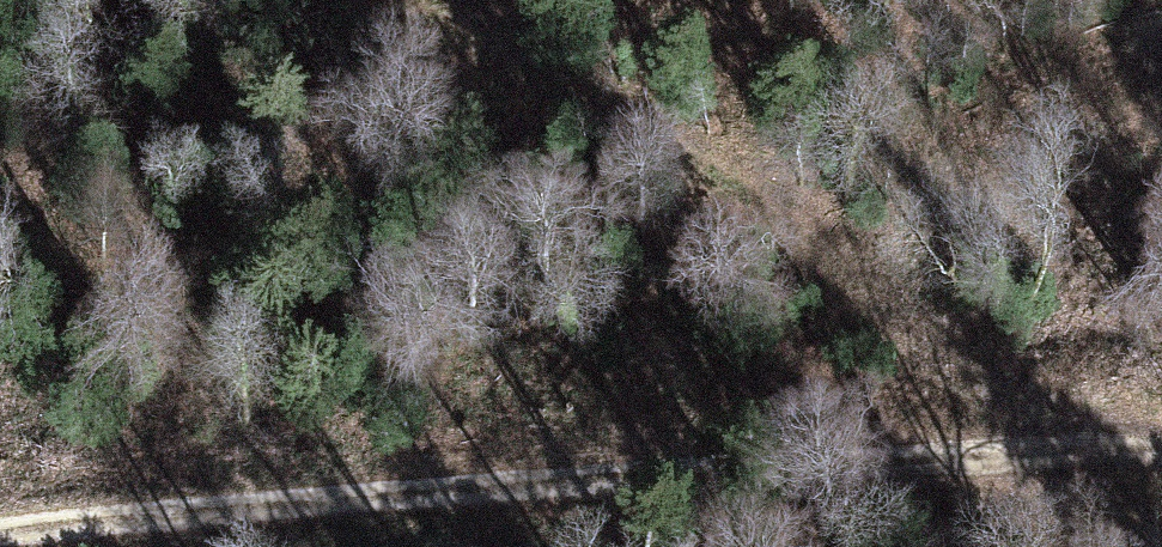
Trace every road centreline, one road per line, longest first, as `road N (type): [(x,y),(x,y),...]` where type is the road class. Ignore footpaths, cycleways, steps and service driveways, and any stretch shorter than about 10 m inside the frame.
road 1 (track): [(0,540),(712,460),(1161,444)]
road 2 (track): [(453,0),(907,307),(1069,447),(1161,541)]

